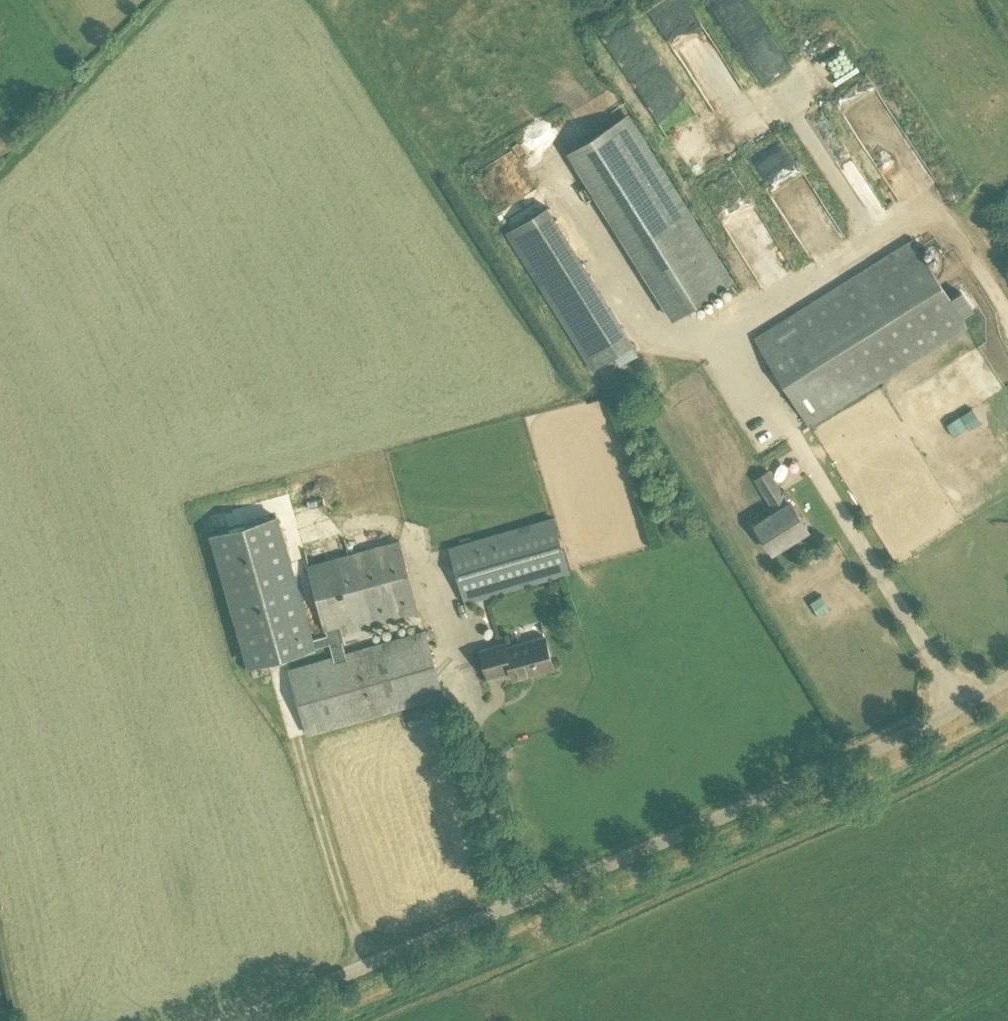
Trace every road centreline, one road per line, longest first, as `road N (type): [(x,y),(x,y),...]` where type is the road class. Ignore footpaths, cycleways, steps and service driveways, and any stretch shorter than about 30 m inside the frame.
road 1 (unclassified): [(224,1020),(357,974),(460,924),(562,906),(868,773),(1007,686)]

